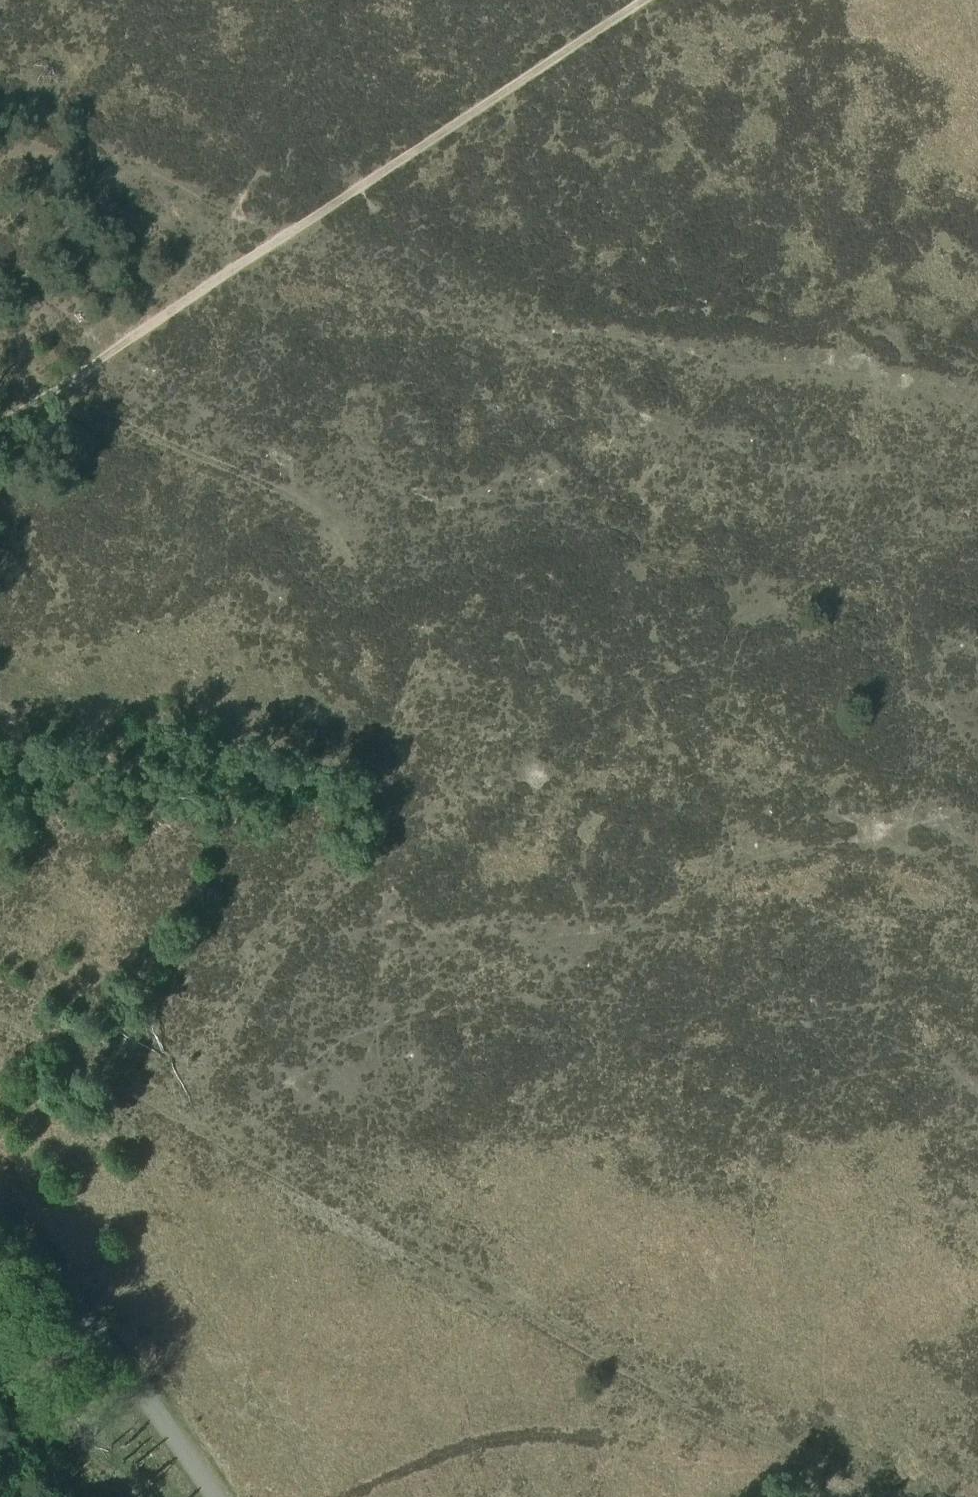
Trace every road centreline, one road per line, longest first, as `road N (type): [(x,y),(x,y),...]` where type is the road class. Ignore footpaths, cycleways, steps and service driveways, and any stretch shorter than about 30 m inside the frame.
road 1 (track): [(0,418),(631,0)]
road 2 (unclassified): [(213,1496),(0,1205)]

